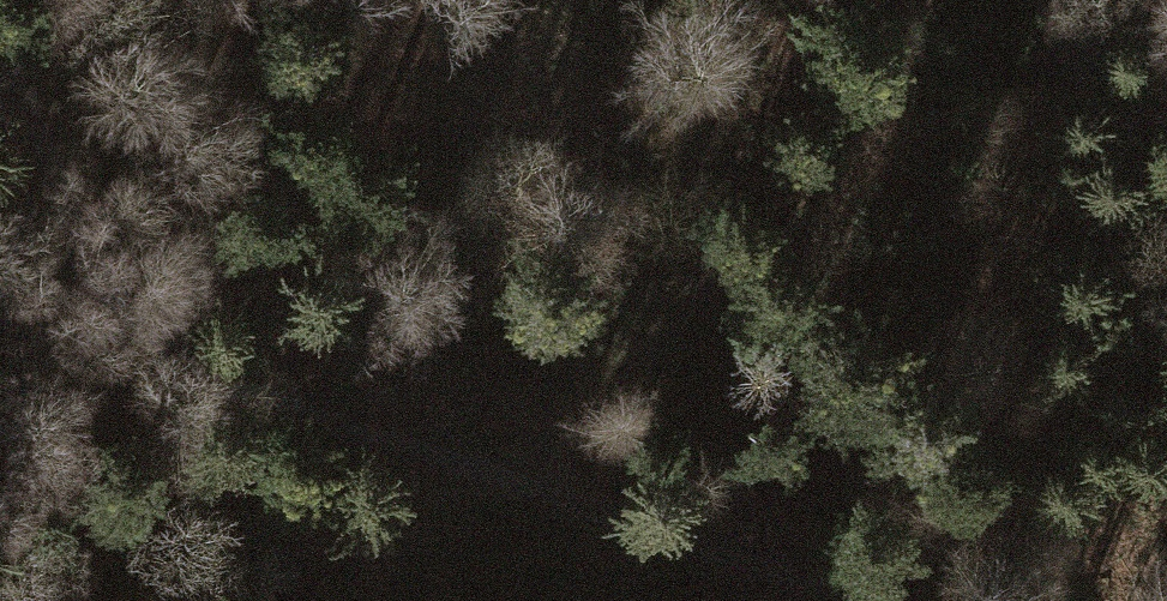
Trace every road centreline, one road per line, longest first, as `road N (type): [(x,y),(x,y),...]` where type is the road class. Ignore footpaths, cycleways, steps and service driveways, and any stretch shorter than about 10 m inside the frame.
road 1 (track): [(0,55),(54,173),(159,283),(314,376),(516,475),(860,600)]
road 2 (track): [(926,0),(890,59),(713,275),(516,475),(349,600)]
road 3 (track): [(1048,0),(1103,74),(1166,200)]

